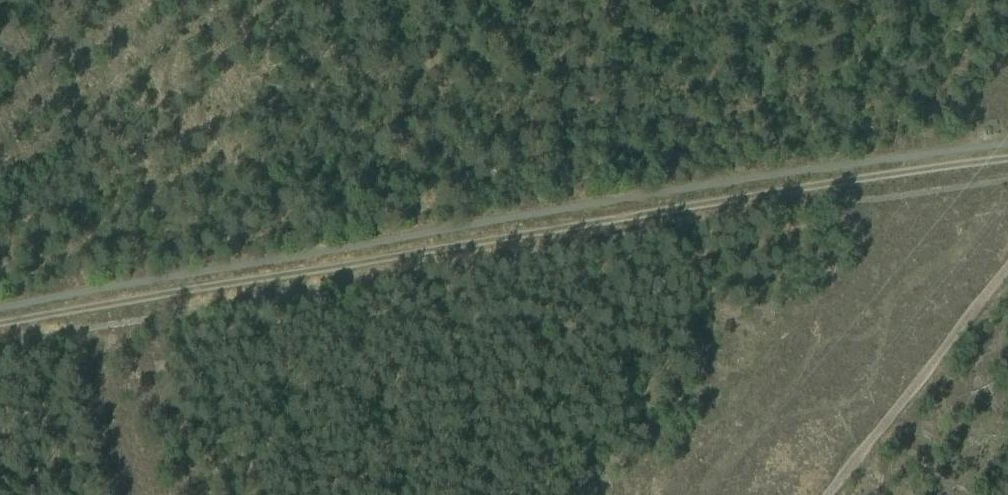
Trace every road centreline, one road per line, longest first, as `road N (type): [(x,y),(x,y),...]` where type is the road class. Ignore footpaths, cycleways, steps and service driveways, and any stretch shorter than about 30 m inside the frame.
road 1 (track): [(0,323),(1007,158)]
road 2 (track): [(826,494),(1007,265)]

